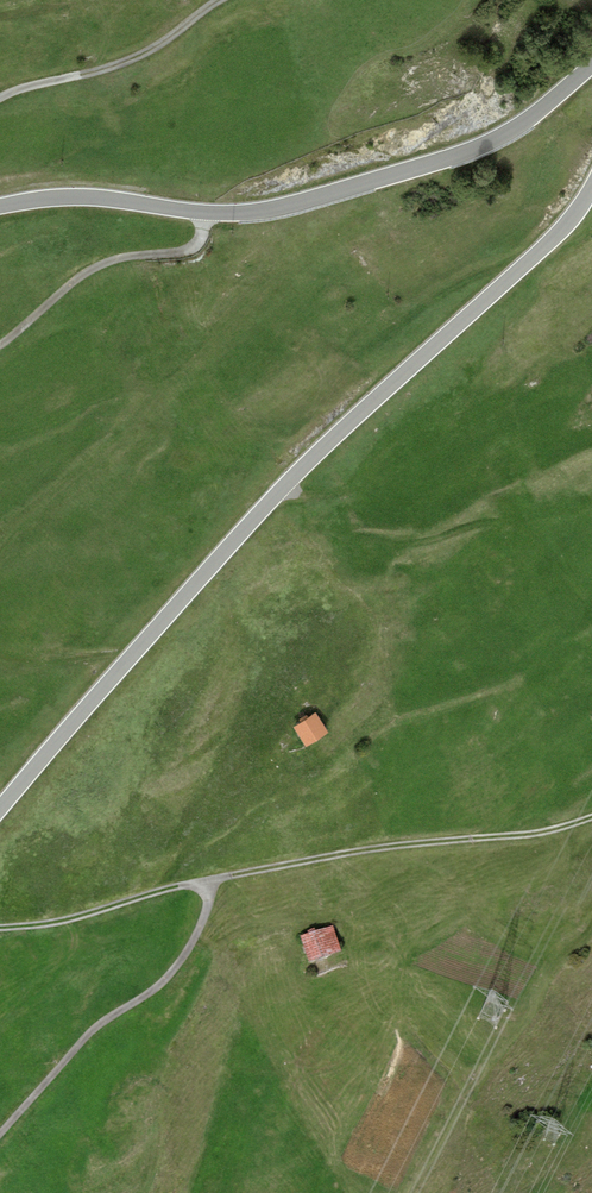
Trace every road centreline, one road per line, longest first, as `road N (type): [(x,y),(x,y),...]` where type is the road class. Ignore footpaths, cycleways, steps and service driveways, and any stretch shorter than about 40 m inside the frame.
road 1 (unclassified): [(0,807),(279,492),(564,227),(591,187)]
road 2 (unclassified): [(591,64),(495,139),(295,204),(210,214),(87,198),(0,206)]
road 3 (track): [(0,928),(74,920),(259,870),(414,845),(558,835),(591,821)]
road 4 (track): [(0,1133),(98,1025),(172,972),(204,922),(209,881)]
road 5 (track): [(210,214),(187,250),(97,265),(0,345)]
road 6 (track): [(0,98),(126,61),(219,0)]

